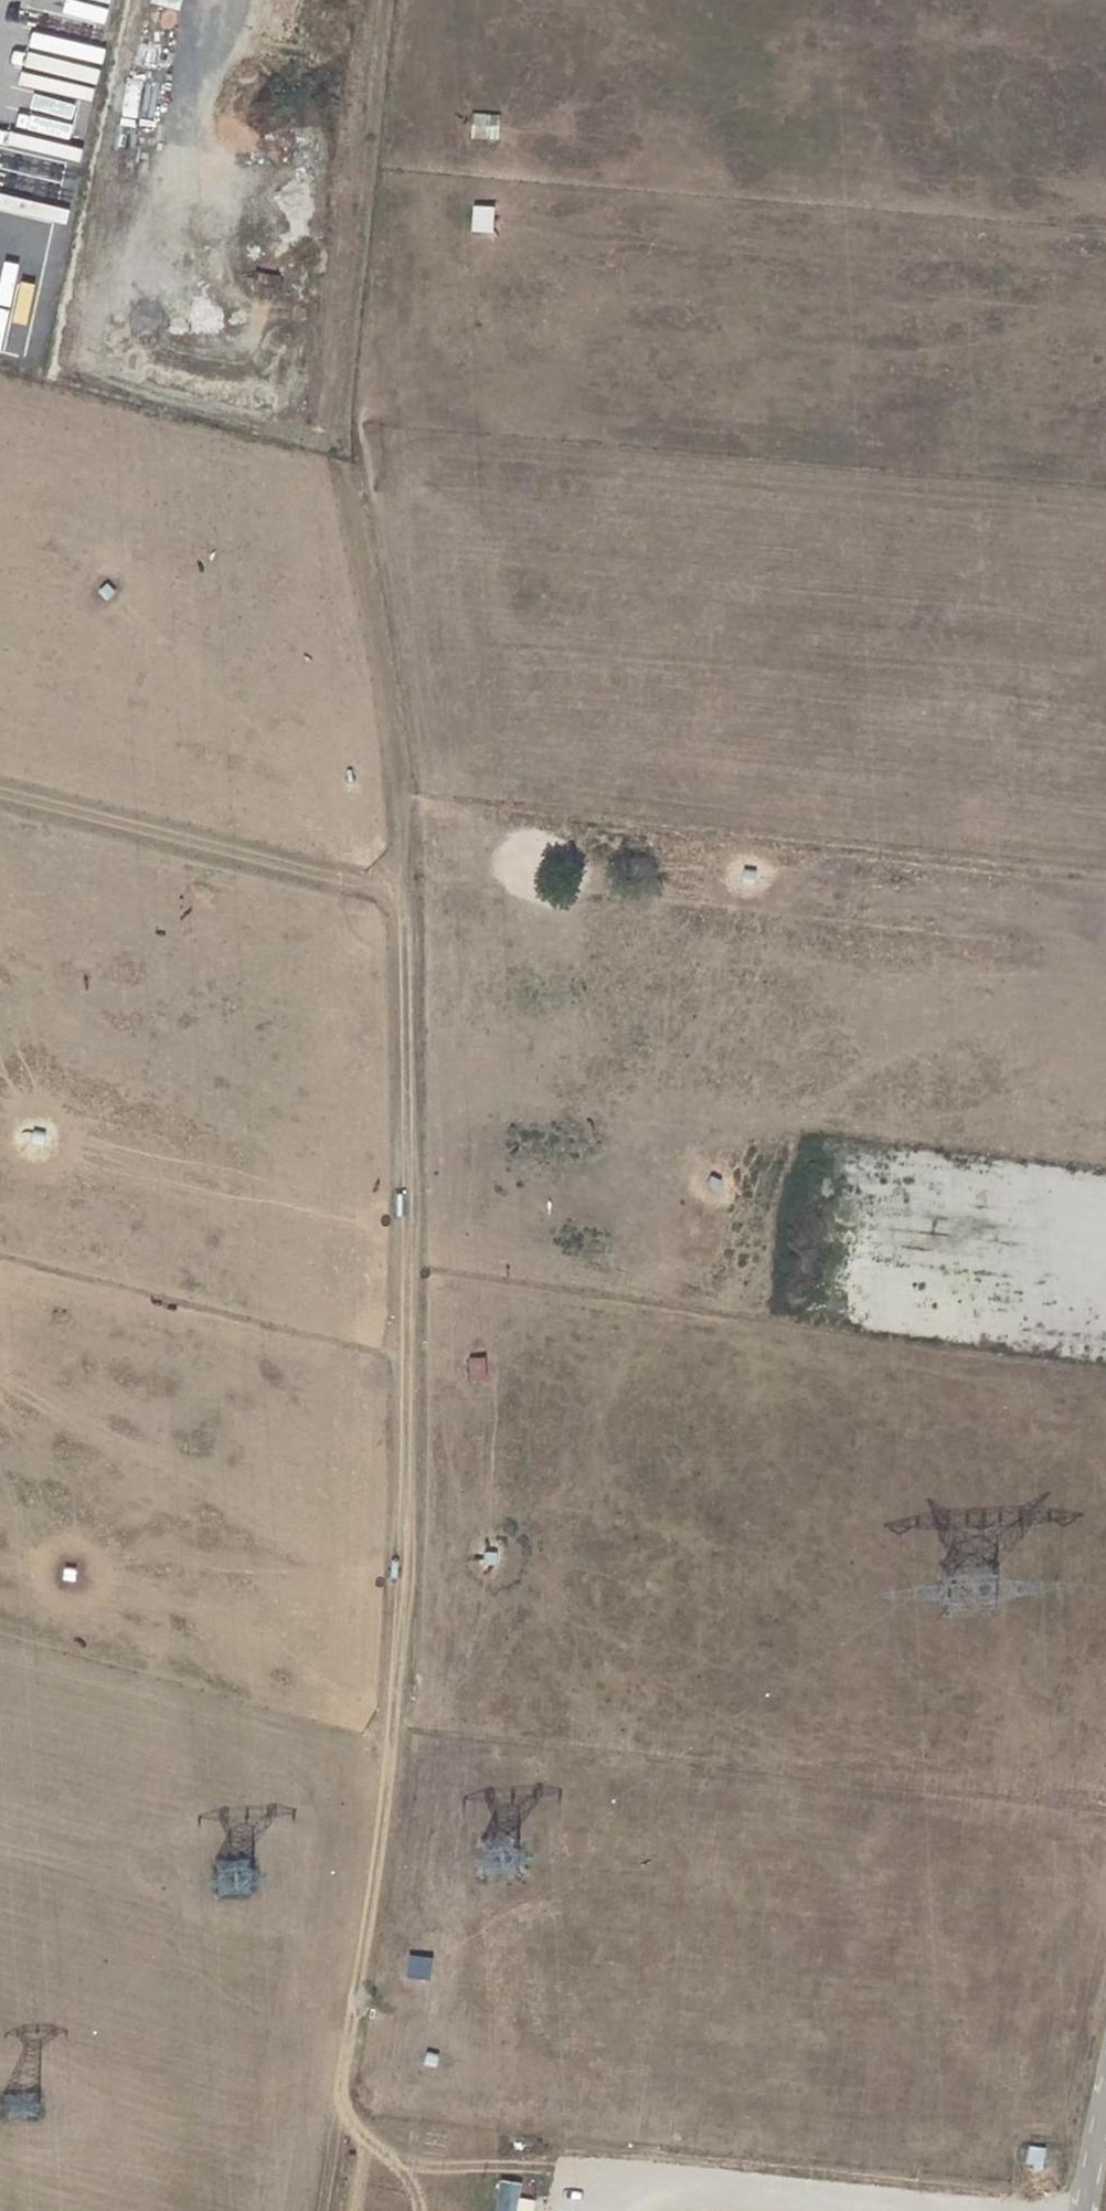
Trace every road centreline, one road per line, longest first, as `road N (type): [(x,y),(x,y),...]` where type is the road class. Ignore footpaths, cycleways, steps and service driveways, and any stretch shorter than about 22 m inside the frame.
road 1 (track): [(396,783),(416,1218),(403,1682),(329,2210)]

